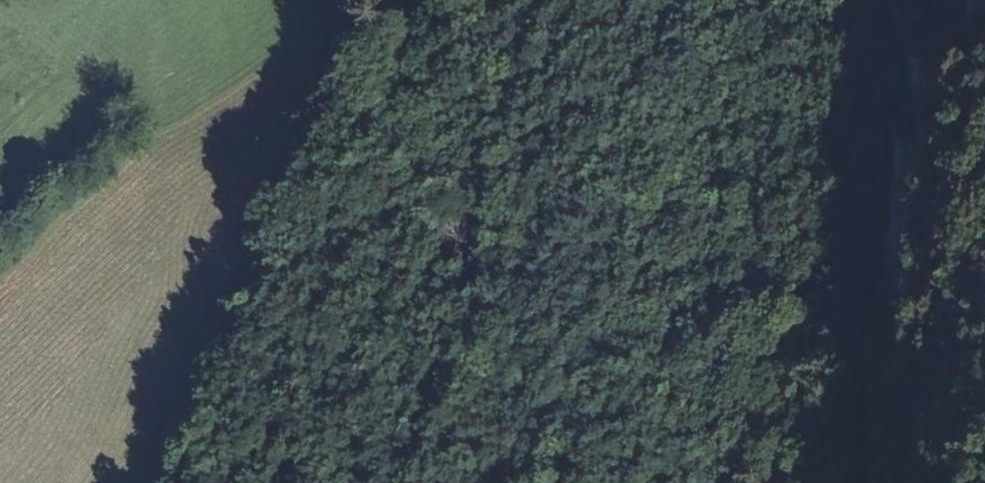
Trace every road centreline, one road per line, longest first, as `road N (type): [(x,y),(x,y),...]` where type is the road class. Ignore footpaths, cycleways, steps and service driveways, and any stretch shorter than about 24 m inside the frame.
road 1 (track): [(251,482),(294,394),(324,267),(403,95),(537,0)]
road 2 (track): [(324,267),(627,410)]

